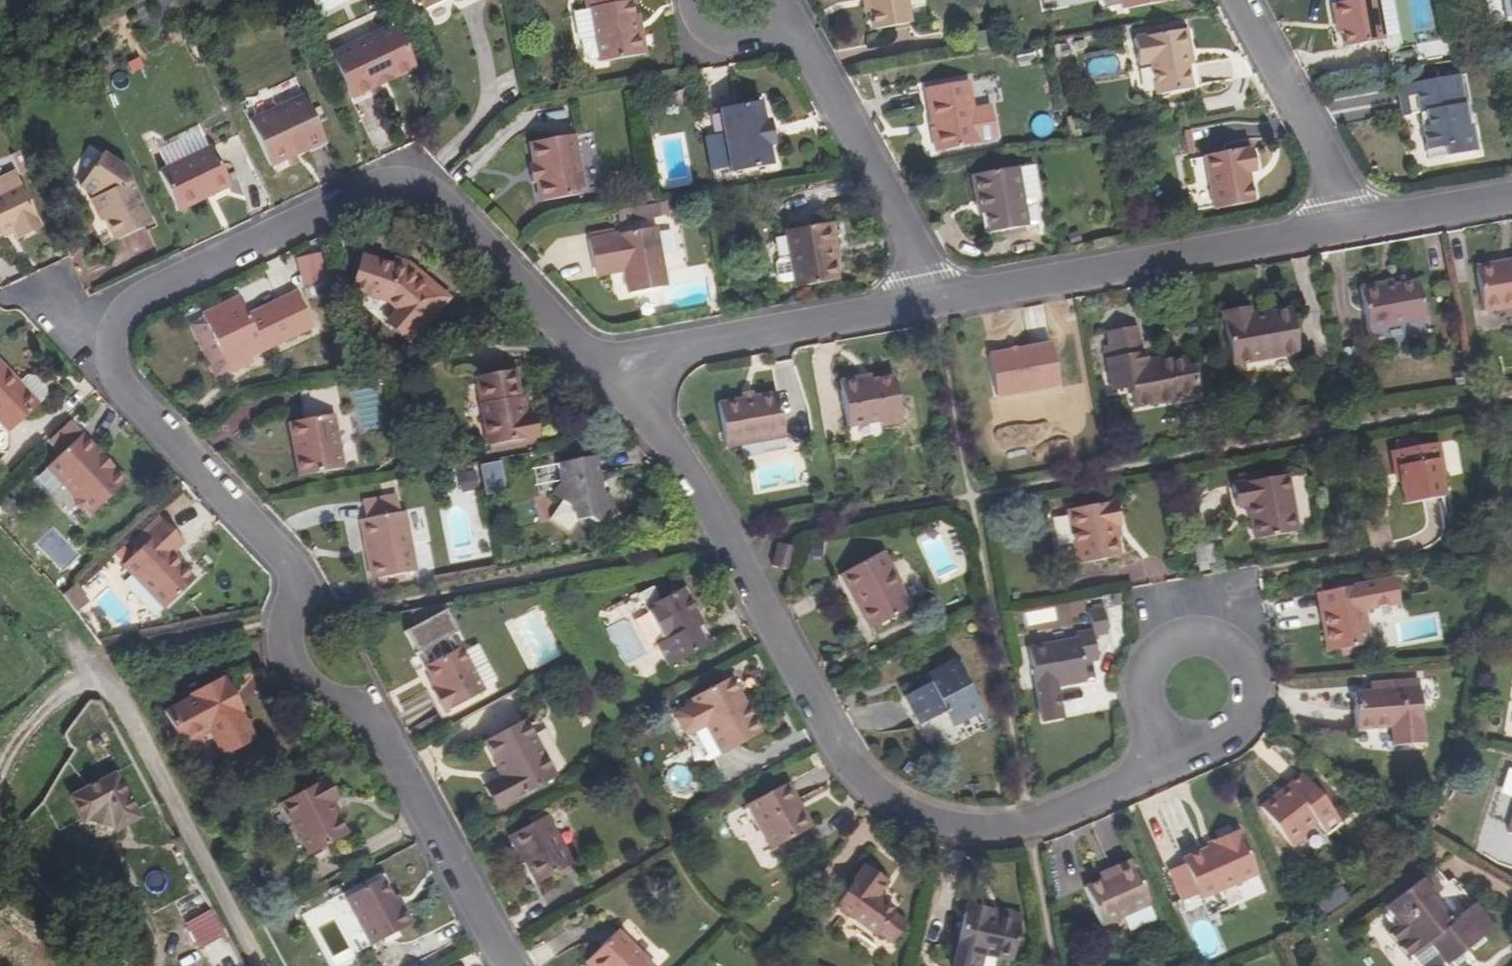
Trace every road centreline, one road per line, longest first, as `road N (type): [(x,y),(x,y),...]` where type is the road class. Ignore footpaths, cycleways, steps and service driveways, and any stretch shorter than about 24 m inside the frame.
road 1 (residential): [(508,965),(361,710),(312,699),(285,659),(280,623),(292,591),(279,561),(117,387),(111,345),(130,302),(367,189),(403,185),(428,194),(575,340),(628,364)]
road 2 (residential): [(1197,688),(1166,764),(1031,825),(976,832),(916,816),(866,784),(628,364)]
road 3 (unclassified): [(0,561),(92,660),(265,965)]
road 4 (residential): [(927,303),(1342,226)]
road 5 (residential): [(927,303),(907,233),(765,0)]
road 6 (residential): [(628,364),(927,303)]
road 7 (residential): [(1342,226),(1325,150),(1241,0)]
road 8 (residential): [(1342,226),(1511,197)]

